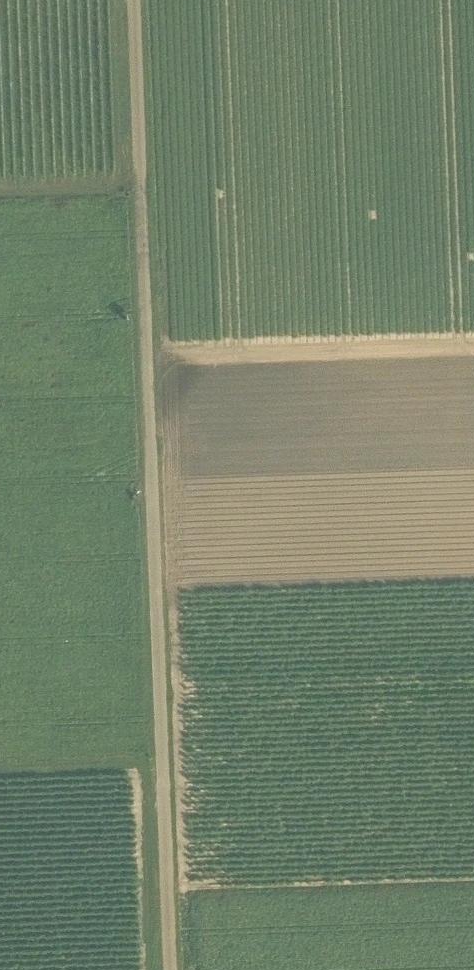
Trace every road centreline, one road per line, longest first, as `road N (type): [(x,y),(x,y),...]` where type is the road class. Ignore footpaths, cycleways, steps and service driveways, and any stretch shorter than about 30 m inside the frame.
road 1 (unclassified): [(169,969),(135,0)]

